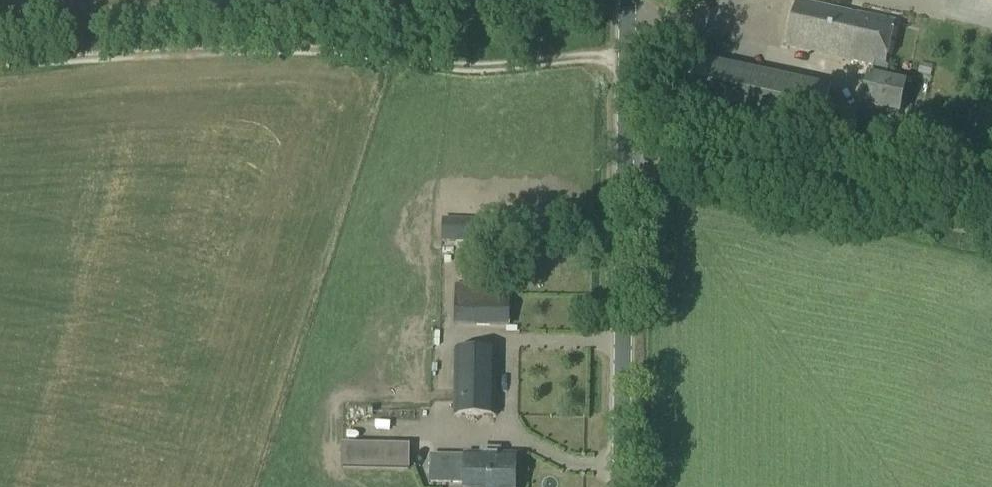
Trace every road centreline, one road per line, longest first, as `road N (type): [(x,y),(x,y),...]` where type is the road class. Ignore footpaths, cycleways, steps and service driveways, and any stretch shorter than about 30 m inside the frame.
road 1 (track): [(627,64),(260,45),(0,64)]
road 2 (residential): [(991,235),(626,151)]
road 3 (tertiary): [(622,486),(626,151)]
road 4 (tertiary): [(626,151),(628,0)]

